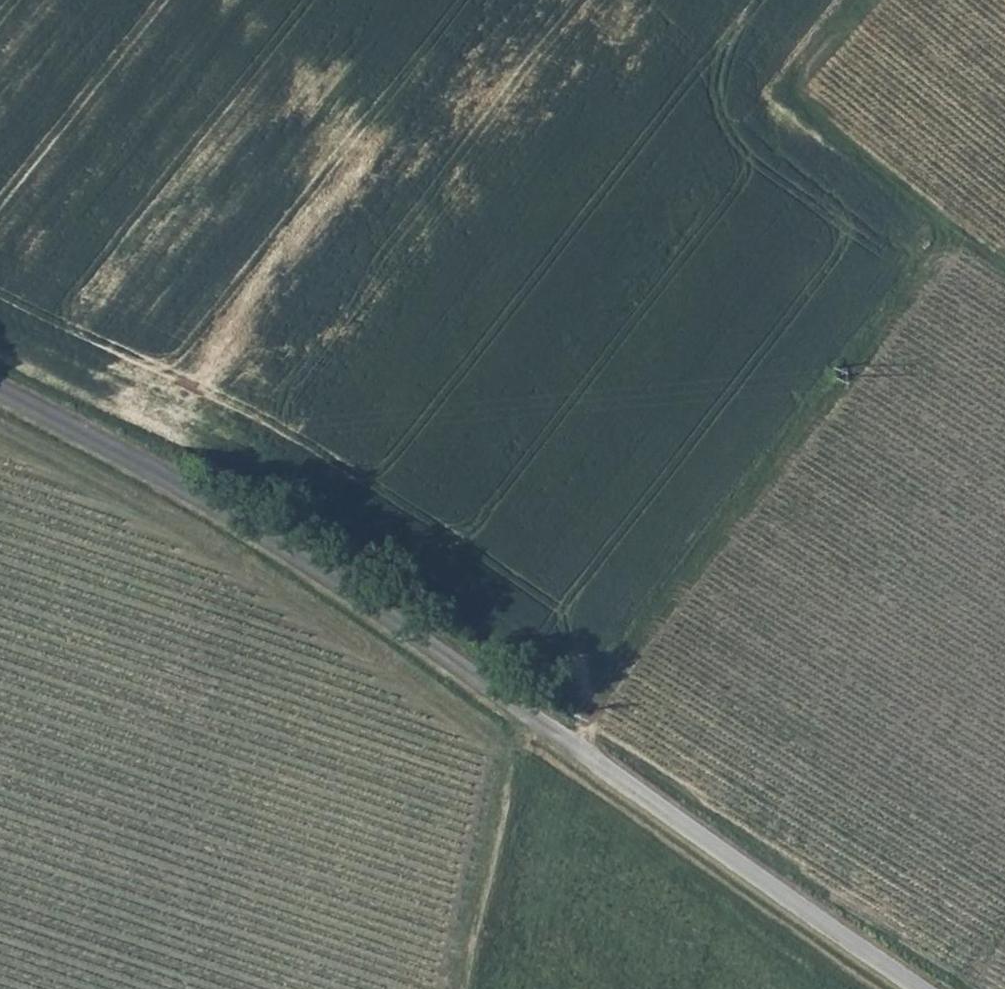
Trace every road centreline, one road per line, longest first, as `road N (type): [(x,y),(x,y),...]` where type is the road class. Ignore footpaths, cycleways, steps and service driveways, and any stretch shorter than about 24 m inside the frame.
road 1 (unclassified): [(927,988),(206,497),(0,392)]
road 2 (track): [(1004,259),(817,128),(795,95),(875,0)]

